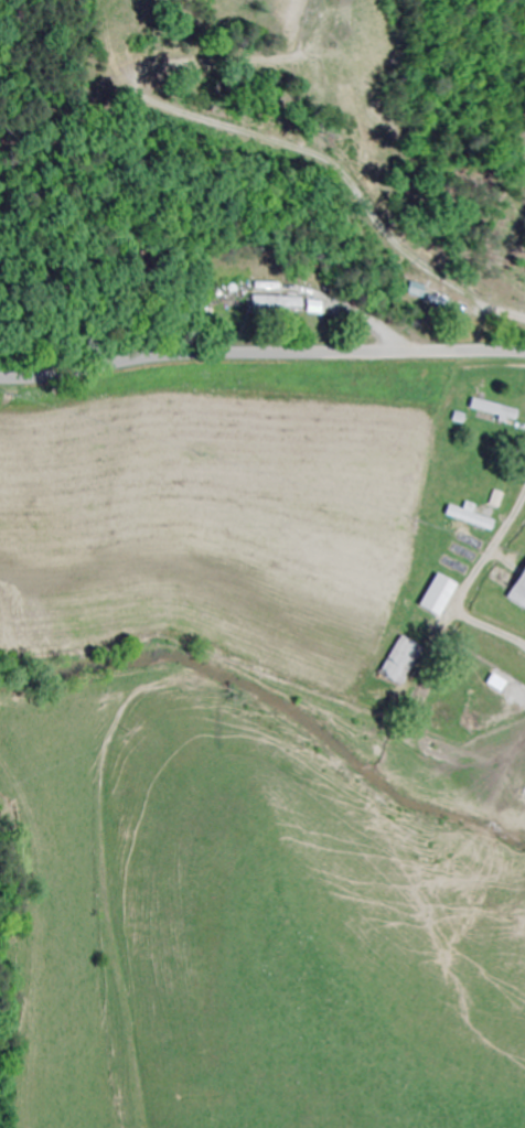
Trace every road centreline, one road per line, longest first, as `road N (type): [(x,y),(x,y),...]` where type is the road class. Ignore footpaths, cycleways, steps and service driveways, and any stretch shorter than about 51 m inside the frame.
road 1 (residential): [(0,750),(343,754),(524,438)]
road 2 (residential): [(524,351),(188,353),(0,377)]

